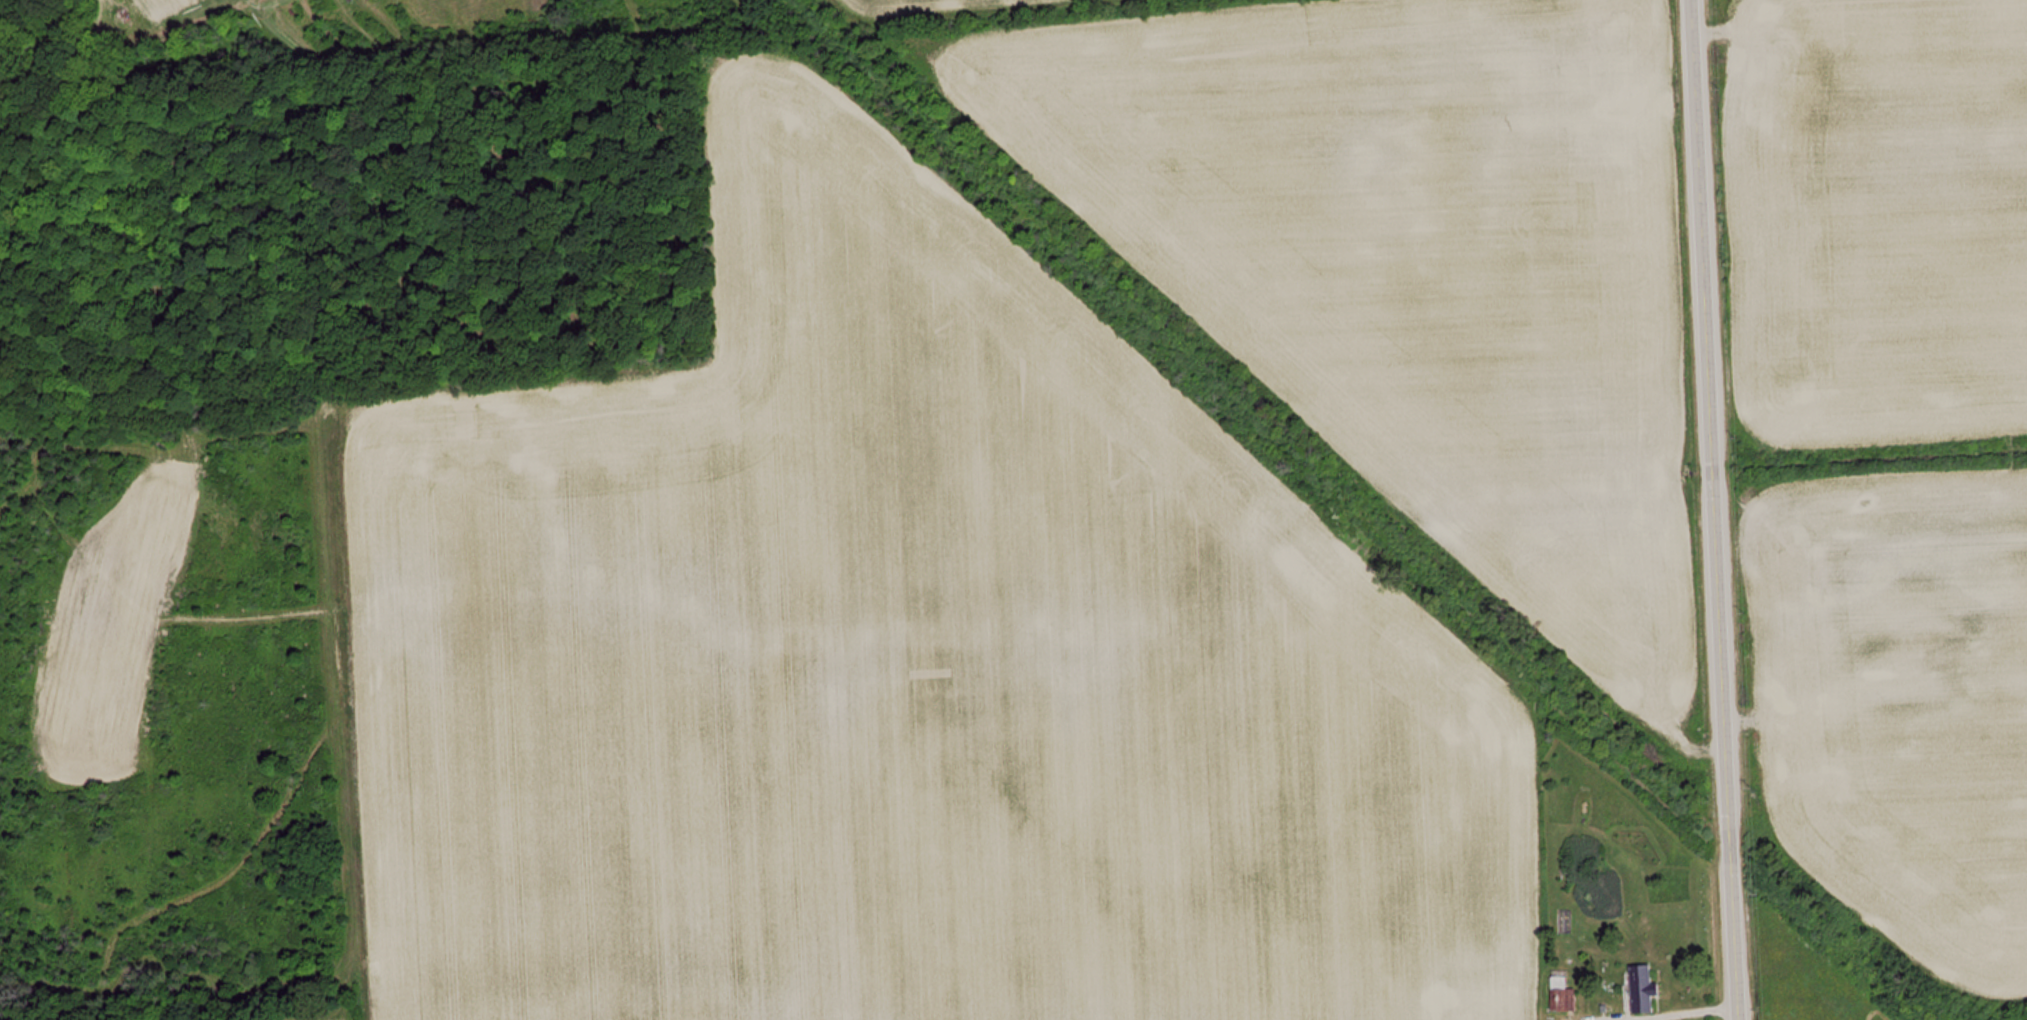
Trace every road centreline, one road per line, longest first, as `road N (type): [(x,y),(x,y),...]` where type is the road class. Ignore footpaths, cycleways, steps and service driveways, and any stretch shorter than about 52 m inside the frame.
road 1 (residential): [(1737,1019),(1690,0)]

